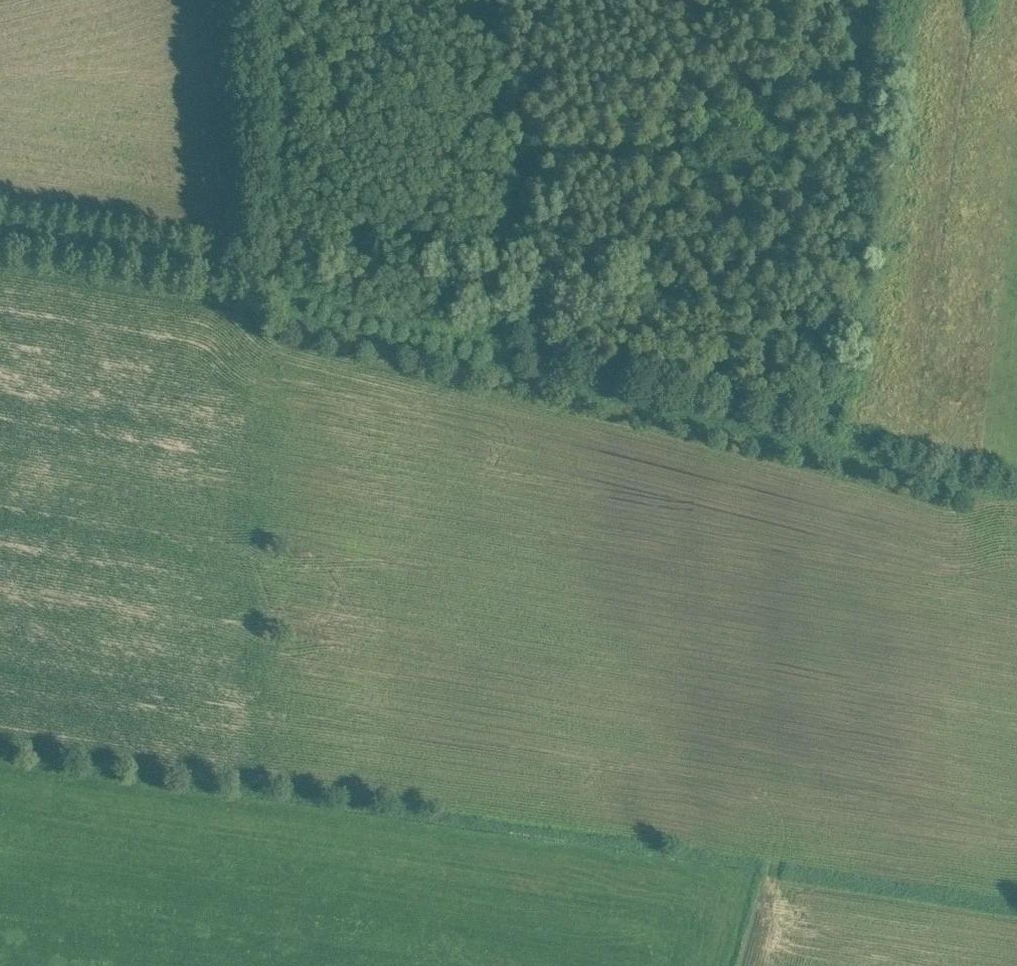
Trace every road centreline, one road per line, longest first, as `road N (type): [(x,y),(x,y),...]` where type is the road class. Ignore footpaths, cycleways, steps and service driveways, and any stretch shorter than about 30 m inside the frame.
road 1 (track): [(0,219),(269,268)]

